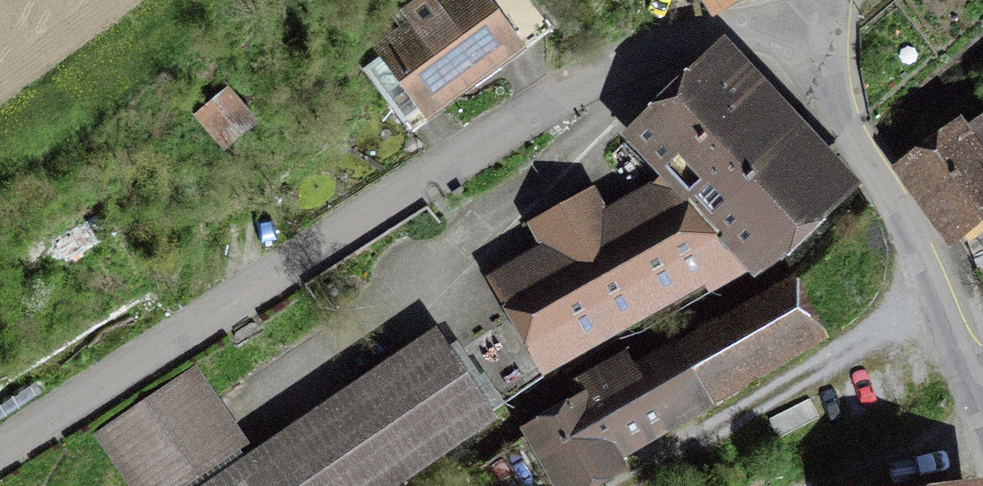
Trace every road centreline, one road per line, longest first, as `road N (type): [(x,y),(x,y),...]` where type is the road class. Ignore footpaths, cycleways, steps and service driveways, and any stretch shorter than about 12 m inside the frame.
road 1 (unclassified): [(0,445),(310,240),(593,75),(701,32),(807,23)]
road 2 (unclassified): [(807,23),(851,135),(916,240),(982,405)]

